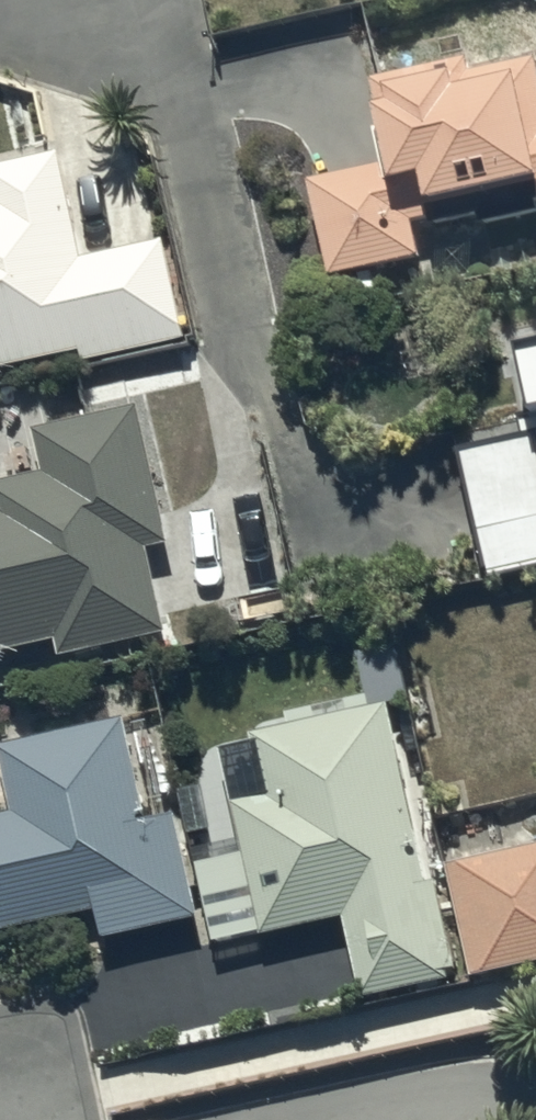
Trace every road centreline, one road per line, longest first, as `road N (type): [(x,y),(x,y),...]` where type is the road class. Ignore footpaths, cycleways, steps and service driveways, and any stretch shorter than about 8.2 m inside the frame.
road 1 (residential): [(0,17),(41,8),(171,57),(233,319)]

